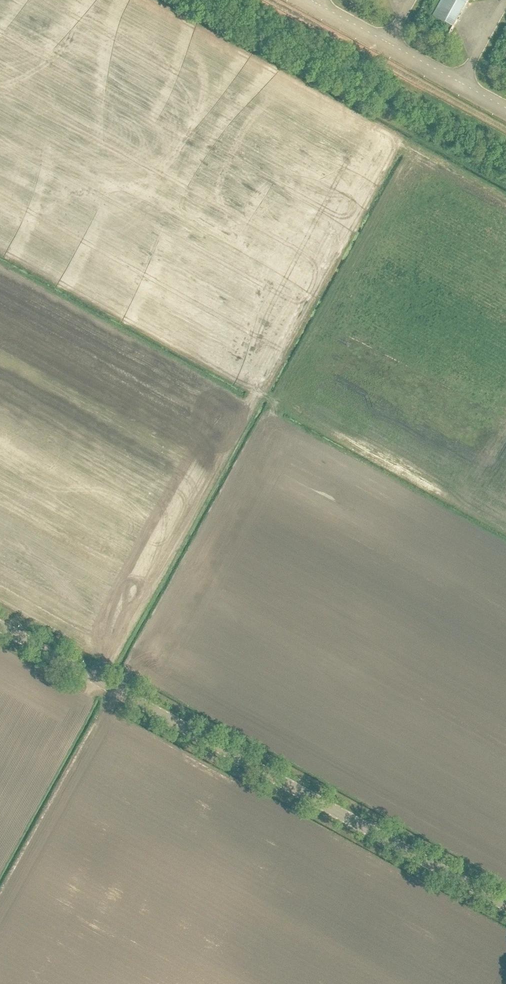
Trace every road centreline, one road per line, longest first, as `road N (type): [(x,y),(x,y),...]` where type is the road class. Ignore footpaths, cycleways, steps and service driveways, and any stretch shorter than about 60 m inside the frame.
road 1 (unclassified): [(505,906),(0,626)]

